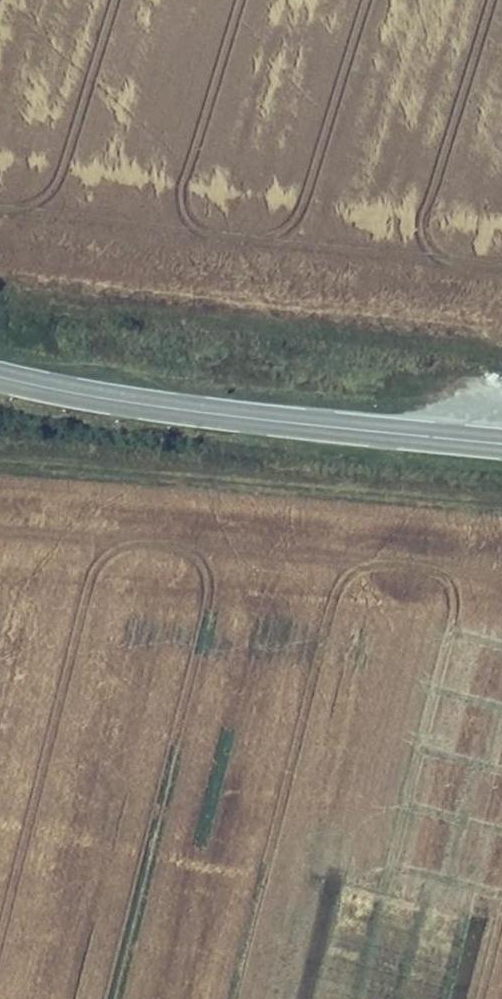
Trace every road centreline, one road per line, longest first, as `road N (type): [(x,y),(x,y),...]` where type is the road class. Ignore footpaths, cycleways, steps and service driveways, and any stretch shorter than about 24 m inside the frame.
road 1 (primary): [(0,377),(190,411),(501,445)]

